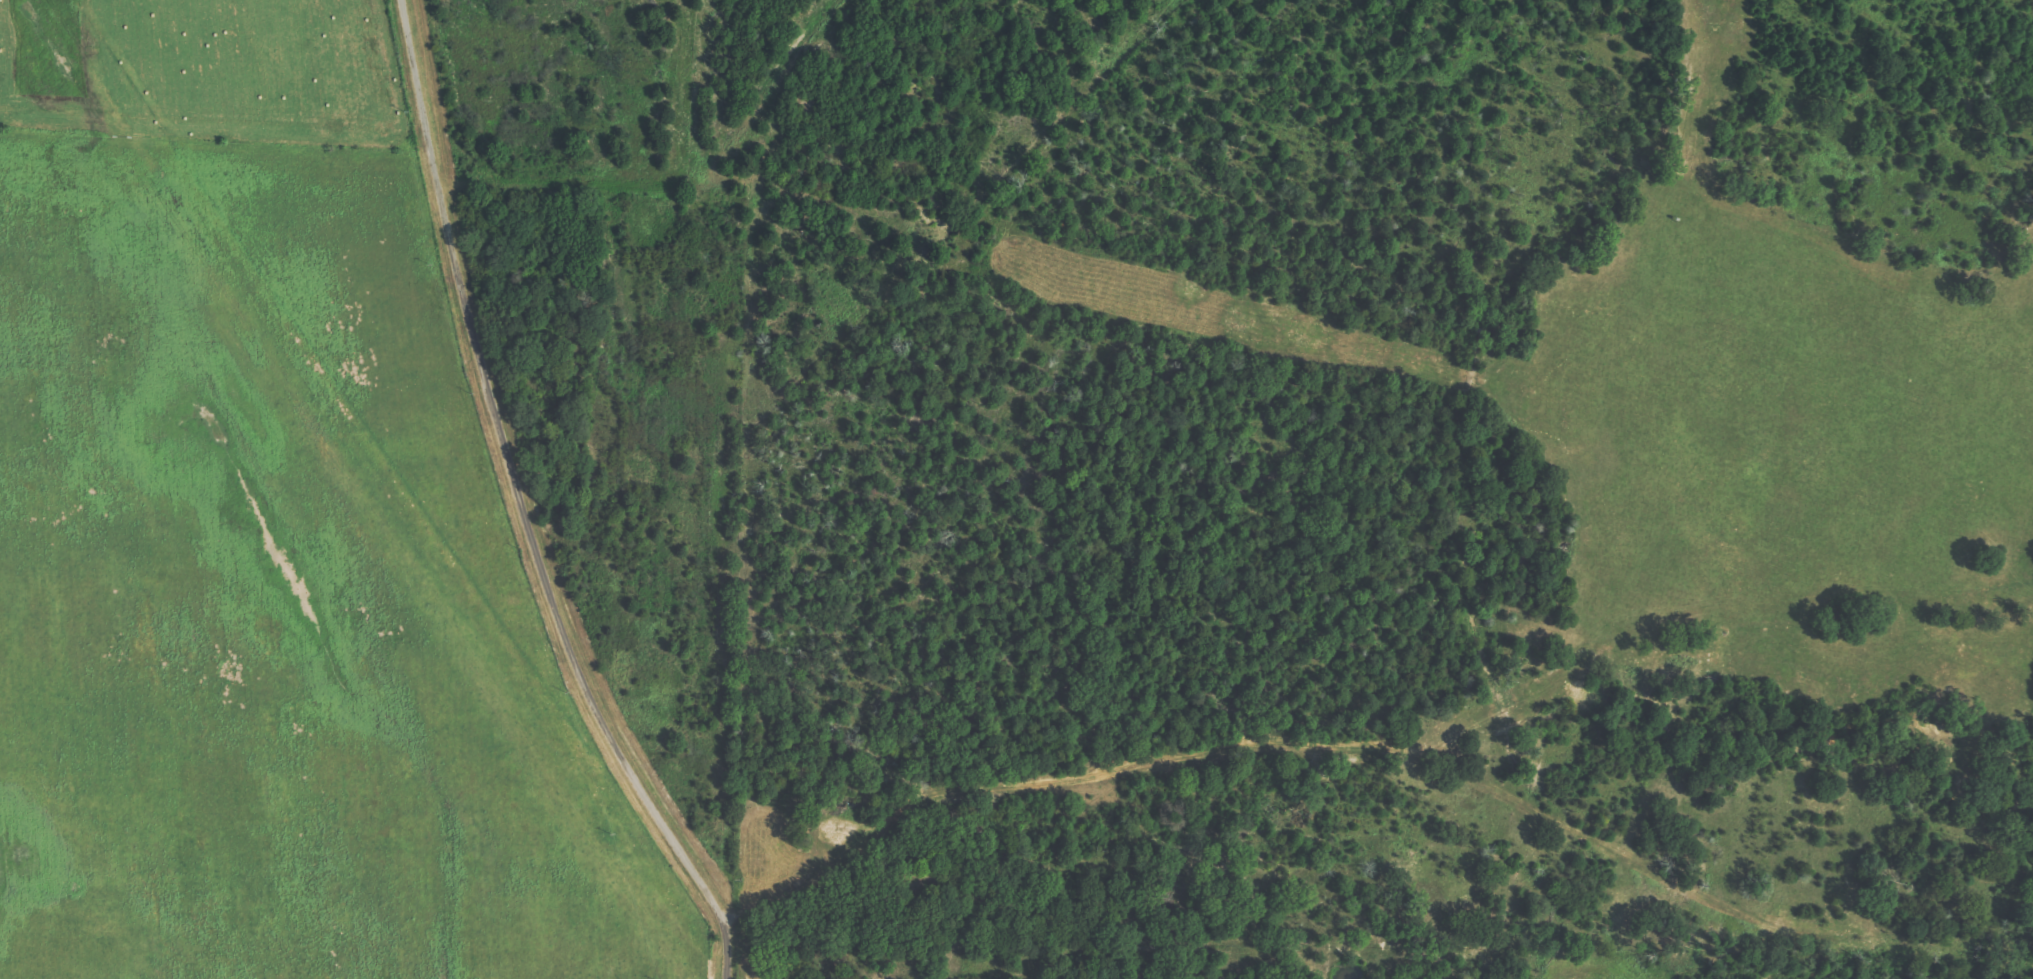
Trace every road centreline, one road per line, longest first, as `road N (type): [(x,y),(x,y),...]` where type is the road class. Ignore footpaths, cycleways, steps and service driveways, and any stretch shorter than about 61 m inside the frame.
road 1 (residential): [(404,0),(460,277),(551,602),(597,711),(723,921),(725,978)]

